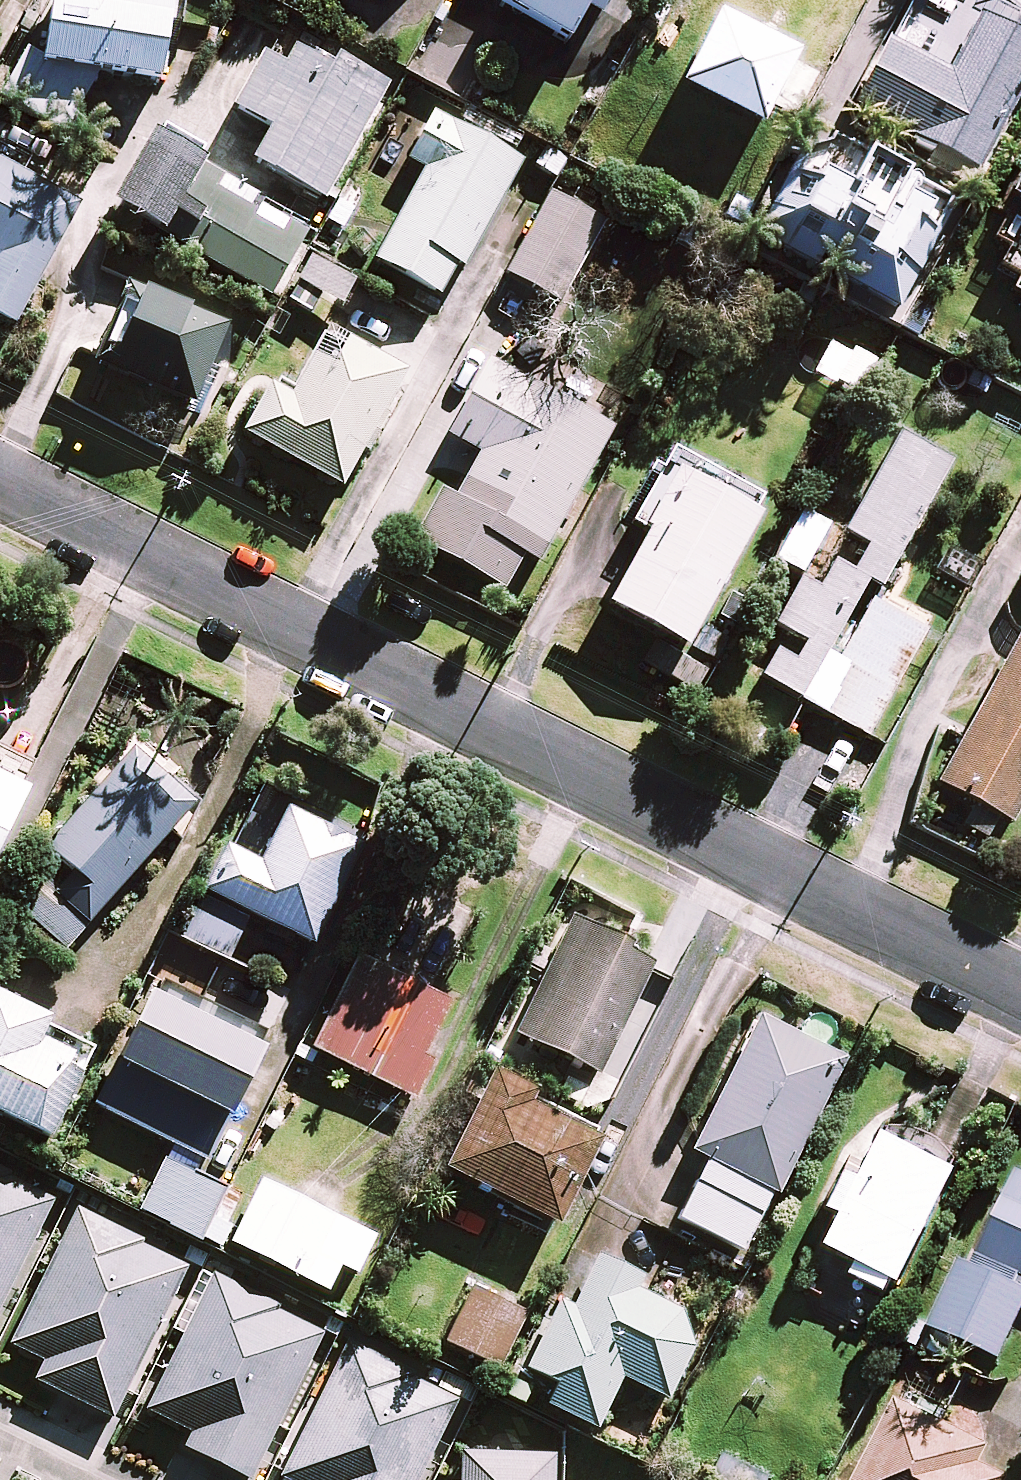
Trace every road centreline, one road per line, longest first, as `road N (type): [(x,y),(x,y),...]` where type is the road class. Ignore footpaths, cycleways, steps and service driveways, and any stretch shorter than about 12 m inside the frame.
road 1 (residential): [(1020,991),(0,481)]
road 2 (residential): [(0,1424),(109,1479)]

